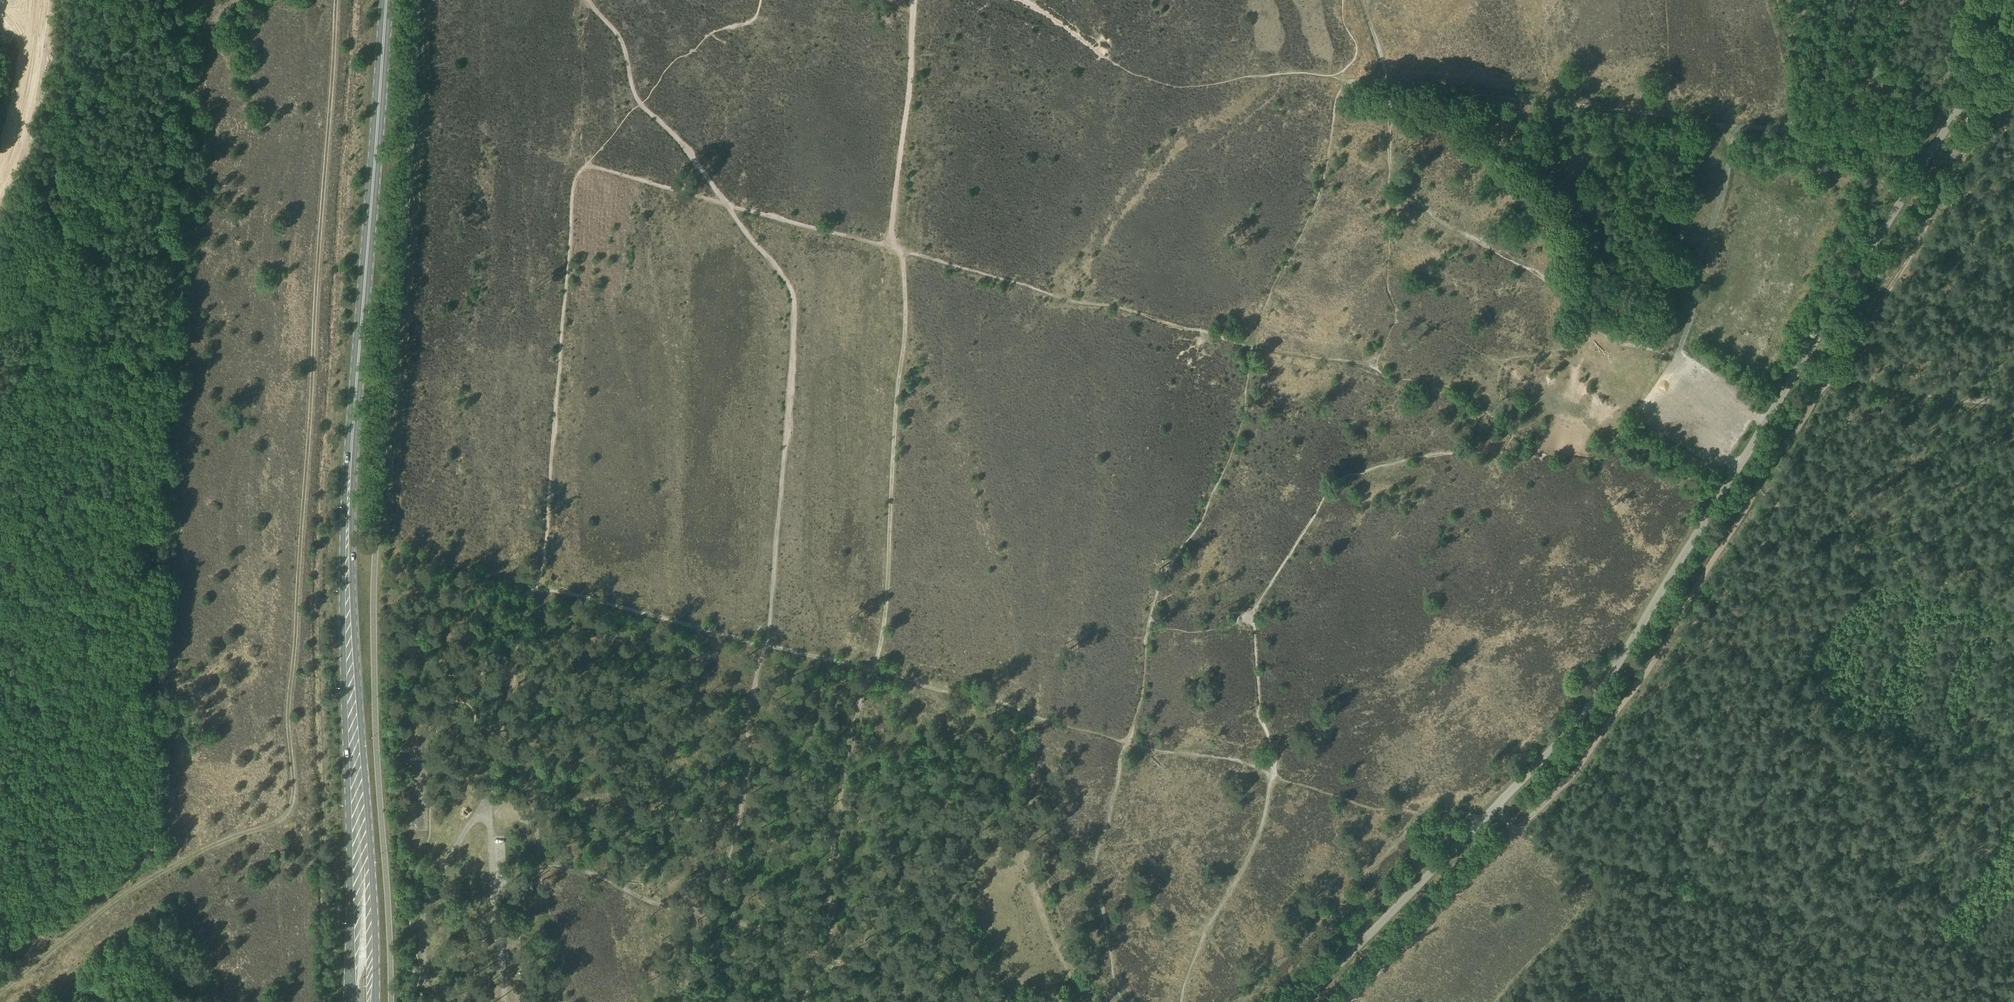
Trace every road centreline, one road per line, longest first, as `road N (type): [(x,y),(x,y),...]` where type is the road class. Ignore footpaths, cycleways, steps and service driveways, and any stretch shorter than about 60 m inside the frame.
road 1 (track): [(685,1001),(700,934),(714,911),(760,639),(768,641),(793,294),(696,159),(632,92),(628,53),(592,0)]
road 2 (track): [(2013,403),(1849,374),(1828,380),(1587,752),(1345,1001)]
road 3 (primary): [(360,846),(343,497),(380,0)]
road 4 (track): [(873,671),(907,318),(905,262),(889,247),(1250,347)]
road 5 (unclassified): [(1302,1001),(1569,731),(1737,470)]
road 6 (track): [(2013,958),(1854,924),(1483,819)]
road 7 (track): [(889,247),(568,159),(576,0)]
road 8 (track): [(1679,347),(1737,125),(1899,145),(1929,157),(1948,178)]
road 9 (unclassified): [(1766,422),(1964,102),(2013,43)]
road 10 (track): [(1737,125),(1388,80),(1363,0)]
road 11 (track): [(568,159),(538,588)]
road 12 (track): [(1330,77),(1166,85),(1112,62),(1023,0)]
road 13 (track): [(2013,97),(1954,164),(1849,374)]
road 14 (track): [(2013,584),(1837,553),(1737,470)]
road 15 (track): [(889,247),(914,0)]
road 16 (track): [(1181,1001),(1206,931),(1262,826),(1274,774)]
road 17 (track): [(39,0),(33,80),(0,165)]
road 18 (primary): [(374,1001),(373,914),(360,846)]
road 19 (primary): [(360,846),(352,1001)]
road 20 (track): [(815,956),(888,975),(945,1001)]

